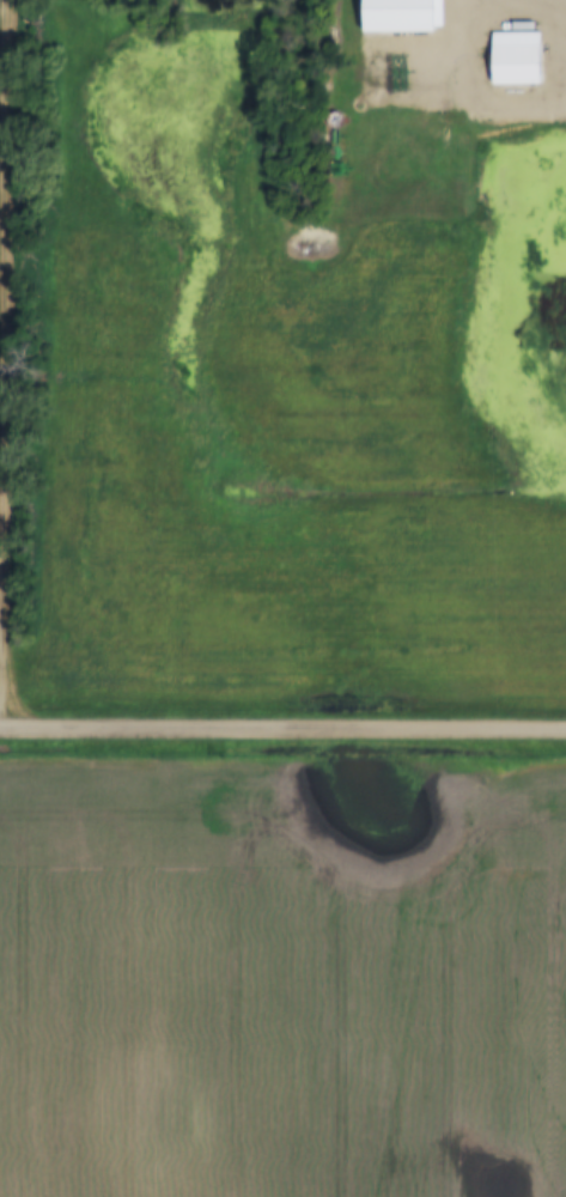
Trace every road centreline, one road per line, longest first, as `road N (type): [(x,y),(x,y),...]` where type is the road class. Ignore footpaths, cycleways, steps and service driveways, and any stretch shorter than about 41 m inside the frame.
road 1 (residential): [(565,732),(0,731)]

